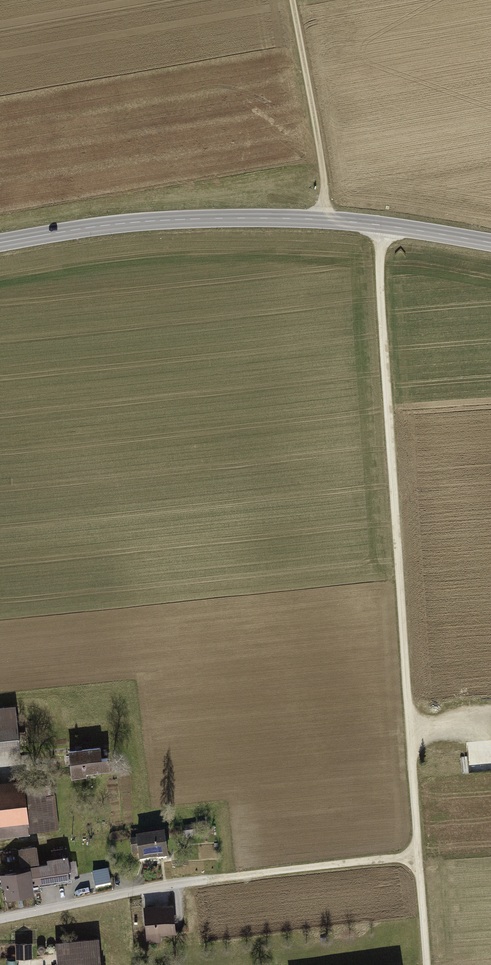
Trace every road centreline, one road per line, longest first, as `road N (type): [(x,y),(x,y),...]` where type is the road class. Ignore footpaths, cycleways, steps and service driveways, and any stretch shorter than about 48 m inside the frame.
road 1 (track): [(426,964),(379,225)]
road 2 (primary): [(490,243),(352,222),(243,218),(135,222),(0,243)]
road 3 (residential): [(0,919),(167,885),(418,855)]
road 4 (track): [(293,0),(325,220)]

